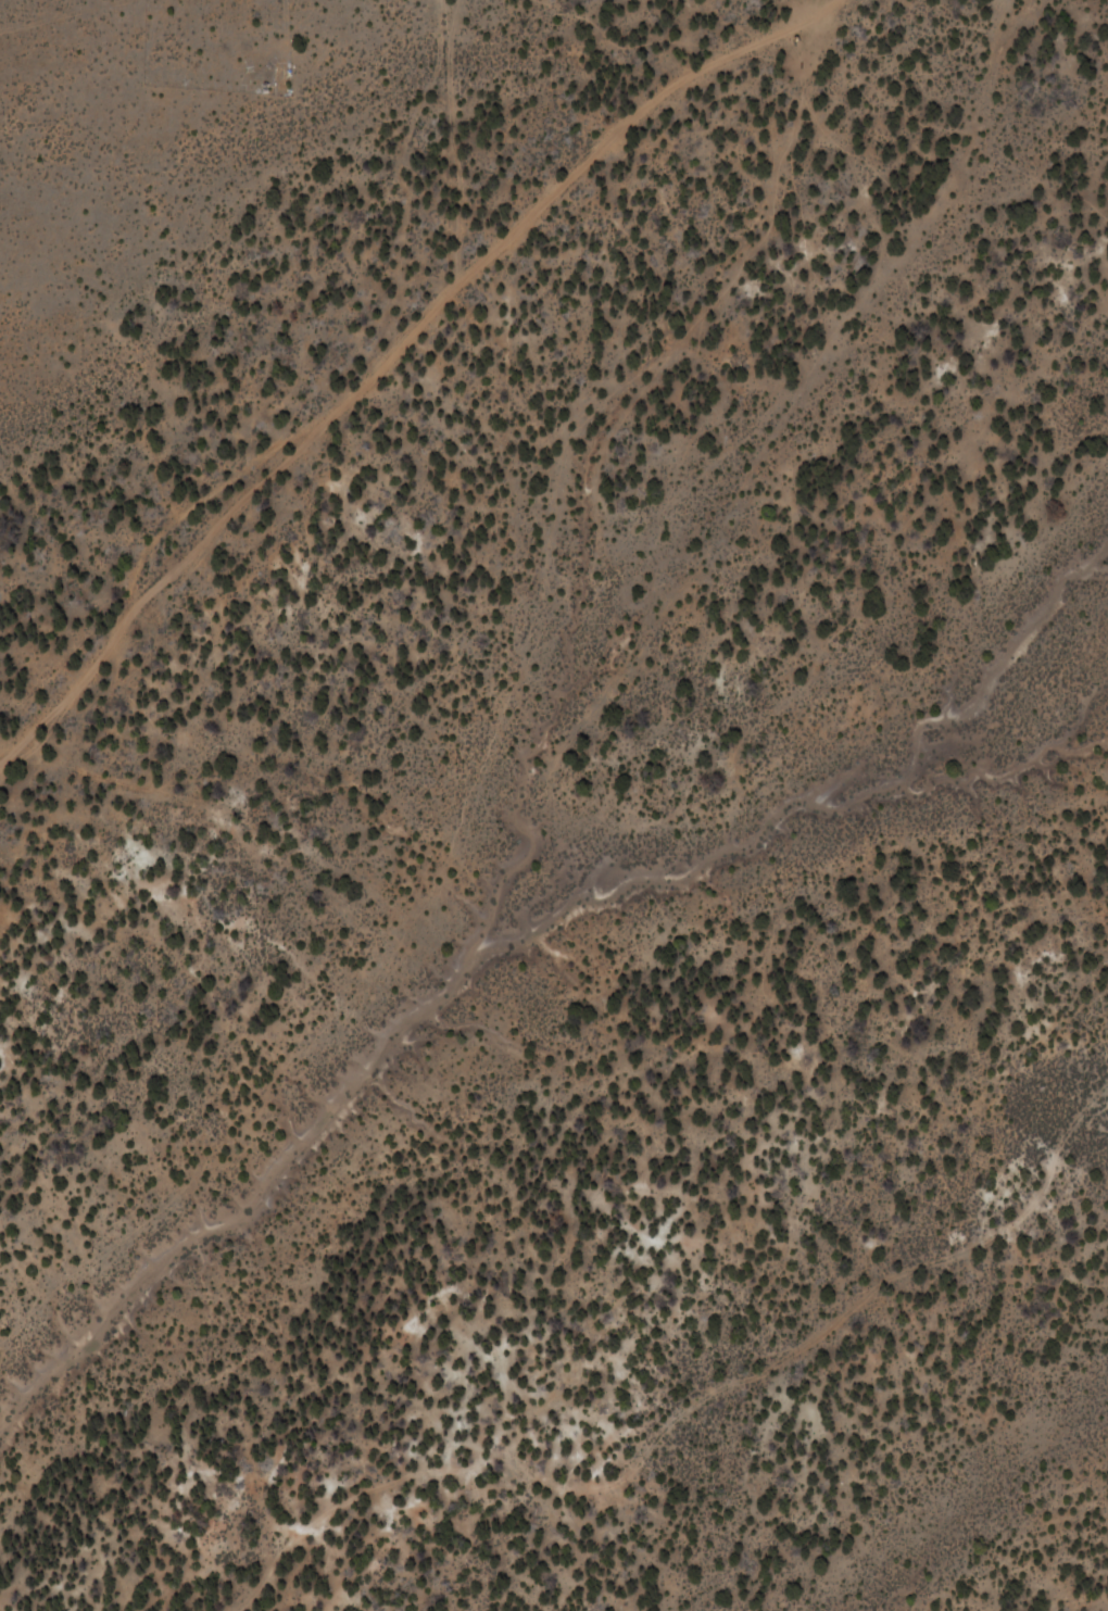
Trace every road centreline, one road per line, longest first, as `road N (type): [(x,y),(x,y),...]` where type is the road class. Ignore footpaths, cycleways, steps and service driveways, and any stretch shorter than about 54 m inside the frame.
road 1 (track): [(0,760),(65,696),(128,607),(617,128),(659,93),(776,37),(831,0)]

